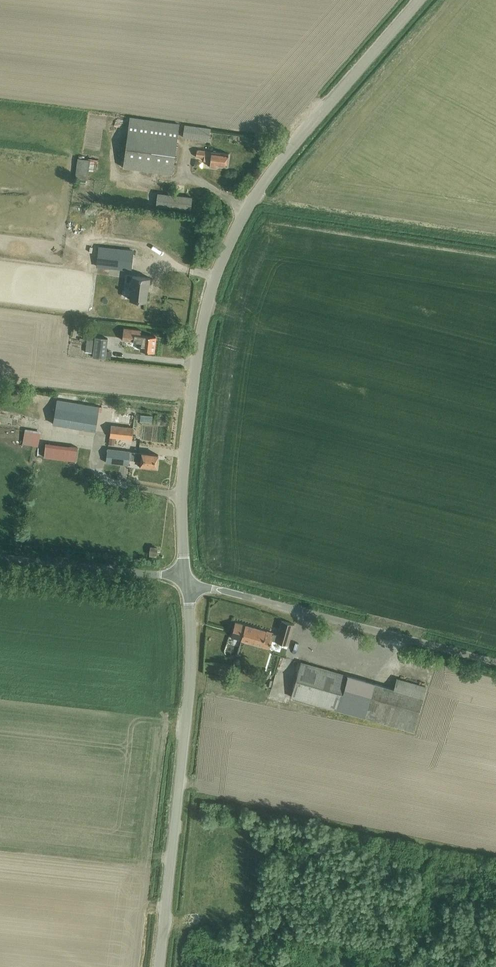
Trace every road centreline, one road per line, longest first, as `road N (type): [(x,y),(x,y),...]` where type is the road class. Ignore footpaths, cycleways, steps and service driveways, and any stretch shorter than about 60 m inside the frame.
road 1 (tertiary): [(187,582),(184,460),(200,335),(220,267),(257,191),(418,0)]
road 2 (tertiary): [(159,966),(190,688),(187,582)]
road 3 (unclassified): [(495,663),(187,582)]
road 4 (unclassified): [(187,582),(0,556)]

